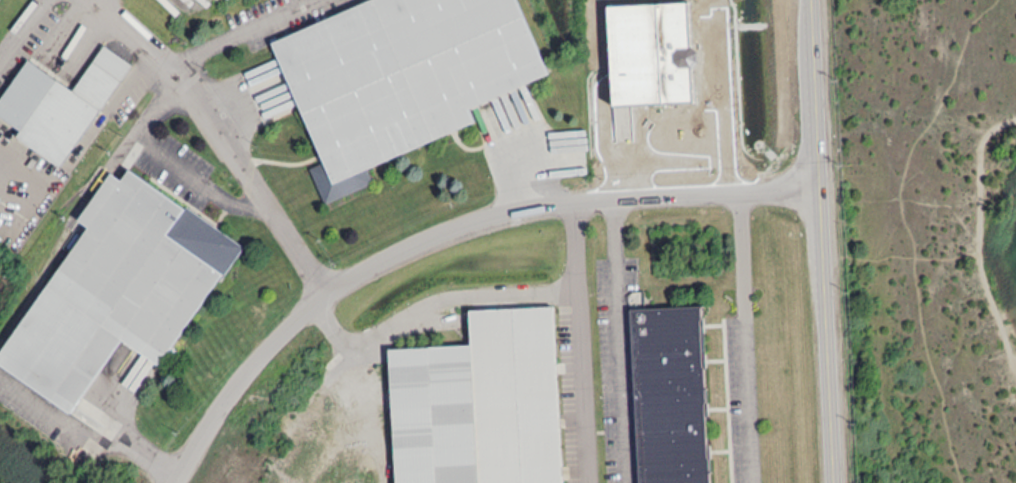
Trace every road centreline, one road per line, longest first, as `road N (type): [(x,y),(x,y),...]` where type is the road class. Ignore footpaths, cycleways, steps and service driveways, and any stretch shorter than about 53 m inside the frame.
road 1 (residential): [(177,482),(213,412),(251,362),(321,291),(367,266),(461,225),(535,209),(634,196),(818,195)]
road 2 (tertiary): [(809,0),(835,482)]

